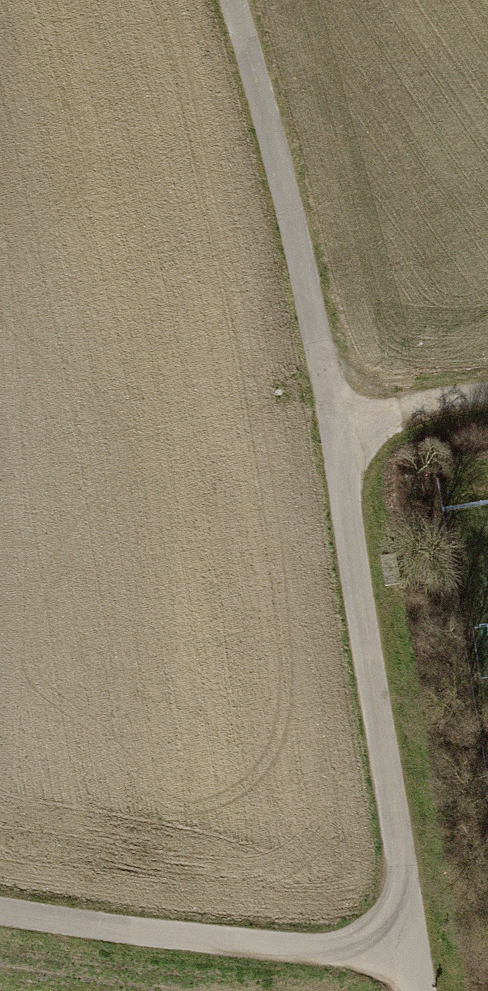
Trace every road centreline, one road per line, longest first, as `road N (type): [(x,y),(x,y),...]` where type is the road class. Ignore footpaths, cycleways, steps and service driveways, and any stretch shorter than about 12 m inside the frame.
road 1 (track): [(412,944),(336,421),(280,142),(240,0)]
road 2 (track): [(412,944),(293,946),(0,910)]
road 3 (track): [(336,421),(487,397)]

